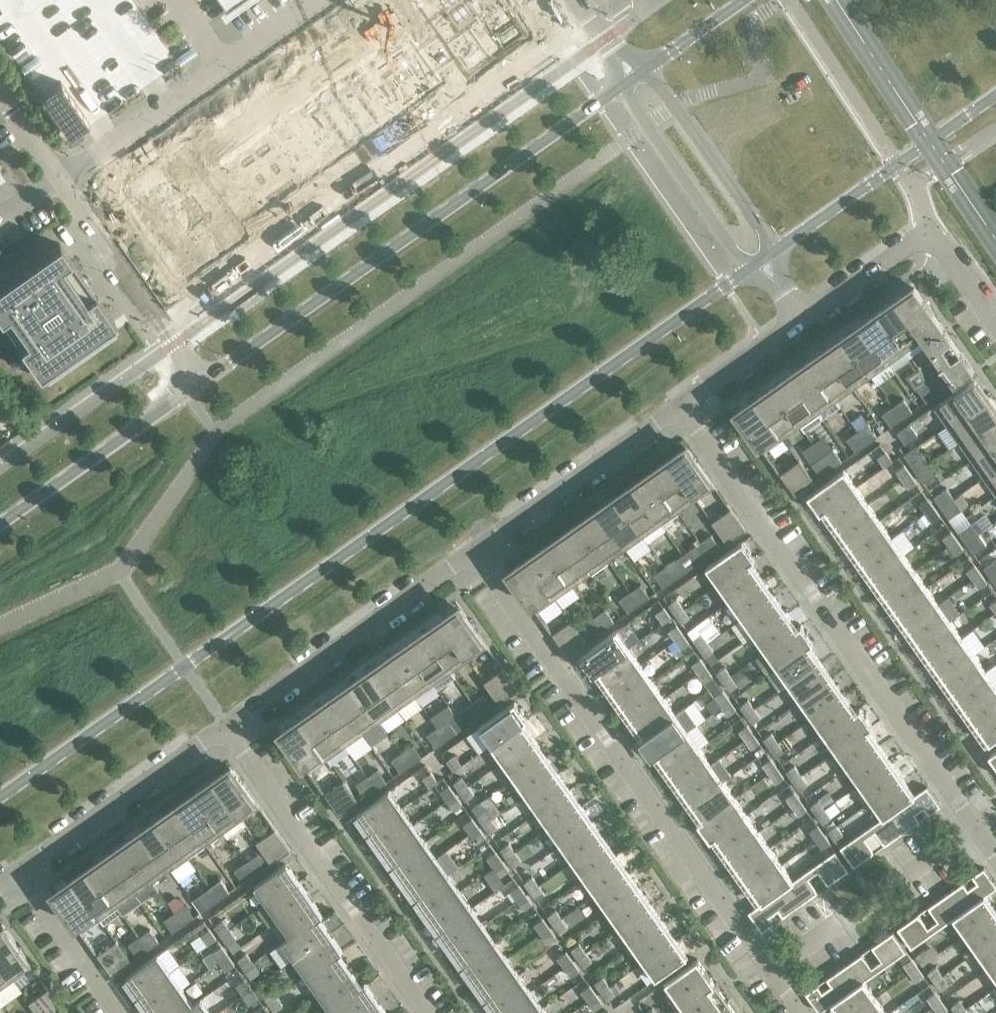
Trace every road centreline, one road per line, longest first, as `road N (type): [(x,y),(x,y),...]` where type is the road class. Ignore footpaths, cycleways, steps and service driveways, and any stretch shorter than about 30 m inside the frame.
road 1 (secondary): [(0,796),(748,270)]
road 2 (residential): [(976,828),(679,406)]
road 3 (residential): [(771,971),(475,551)]
road 4 (secondary): [(619,88),(199,381)]
road 5 (residential): [(426,1012),(227,726)]
road 6 (residential): [(0,95),(199,381)]
road 7 (residential): [(475,551),(227,726)]
road 8 (residential): [(995,326),(929,232),(804,321)]
road 9 (secondary): [(776,250),(995,95)]
road 10 (residential): [(227,726),(19,874)]
road 11 (residential): [(679,406),(475,551)]
road 12 (secondary): [(199,381),(0,522)]
road 13 (residential): [(619,88),(748,270)]
road 14 (residential): [(776,250),(647,68)]
road 15 (residential): [(117,1012),(19,874)]
road 16 (residential): [(804,321),(679,406)]

